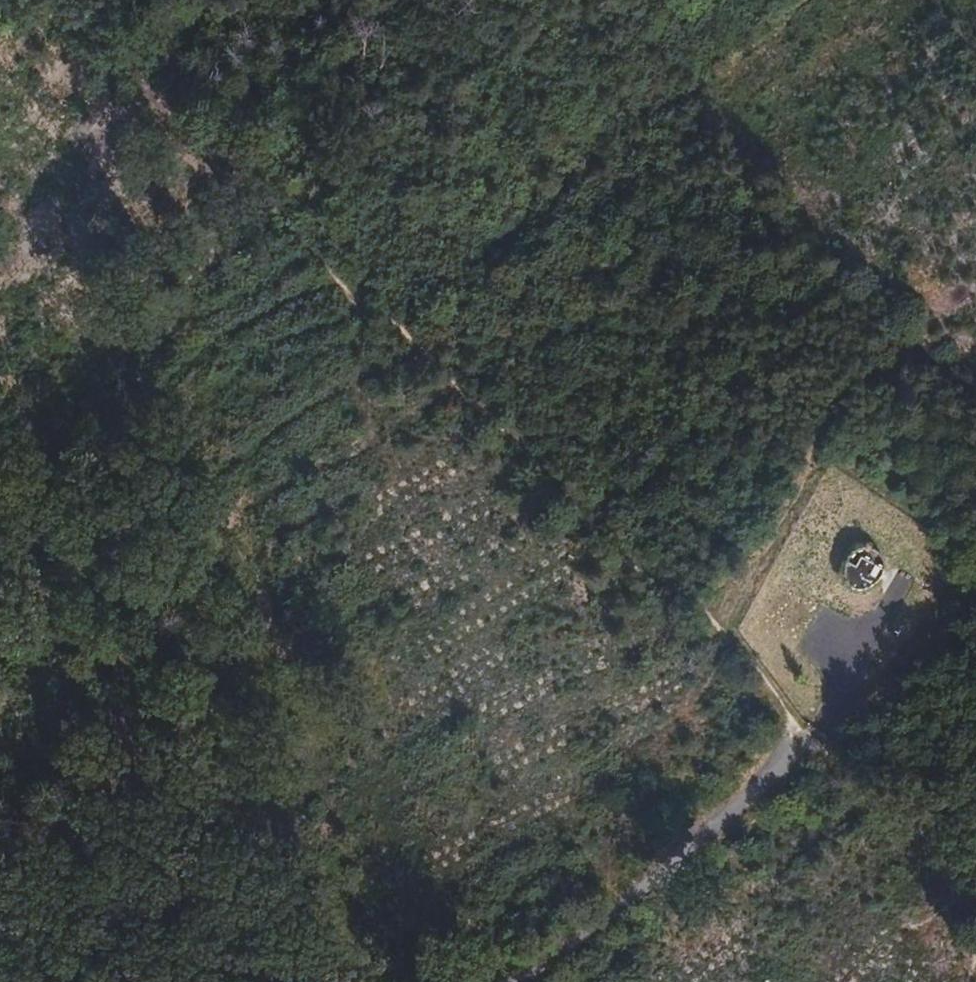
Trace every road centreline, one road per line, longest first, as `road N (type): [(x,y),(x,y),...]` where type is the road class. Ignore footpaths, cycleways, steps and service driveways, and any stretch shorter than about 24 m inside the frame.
road 1 (motorway): [(975,344),(614,981)]
road 2 (track): [(338,981),(232,807),(97,636),(0,534)]
road 3 (motorway): [(715,981),(975,494)]

